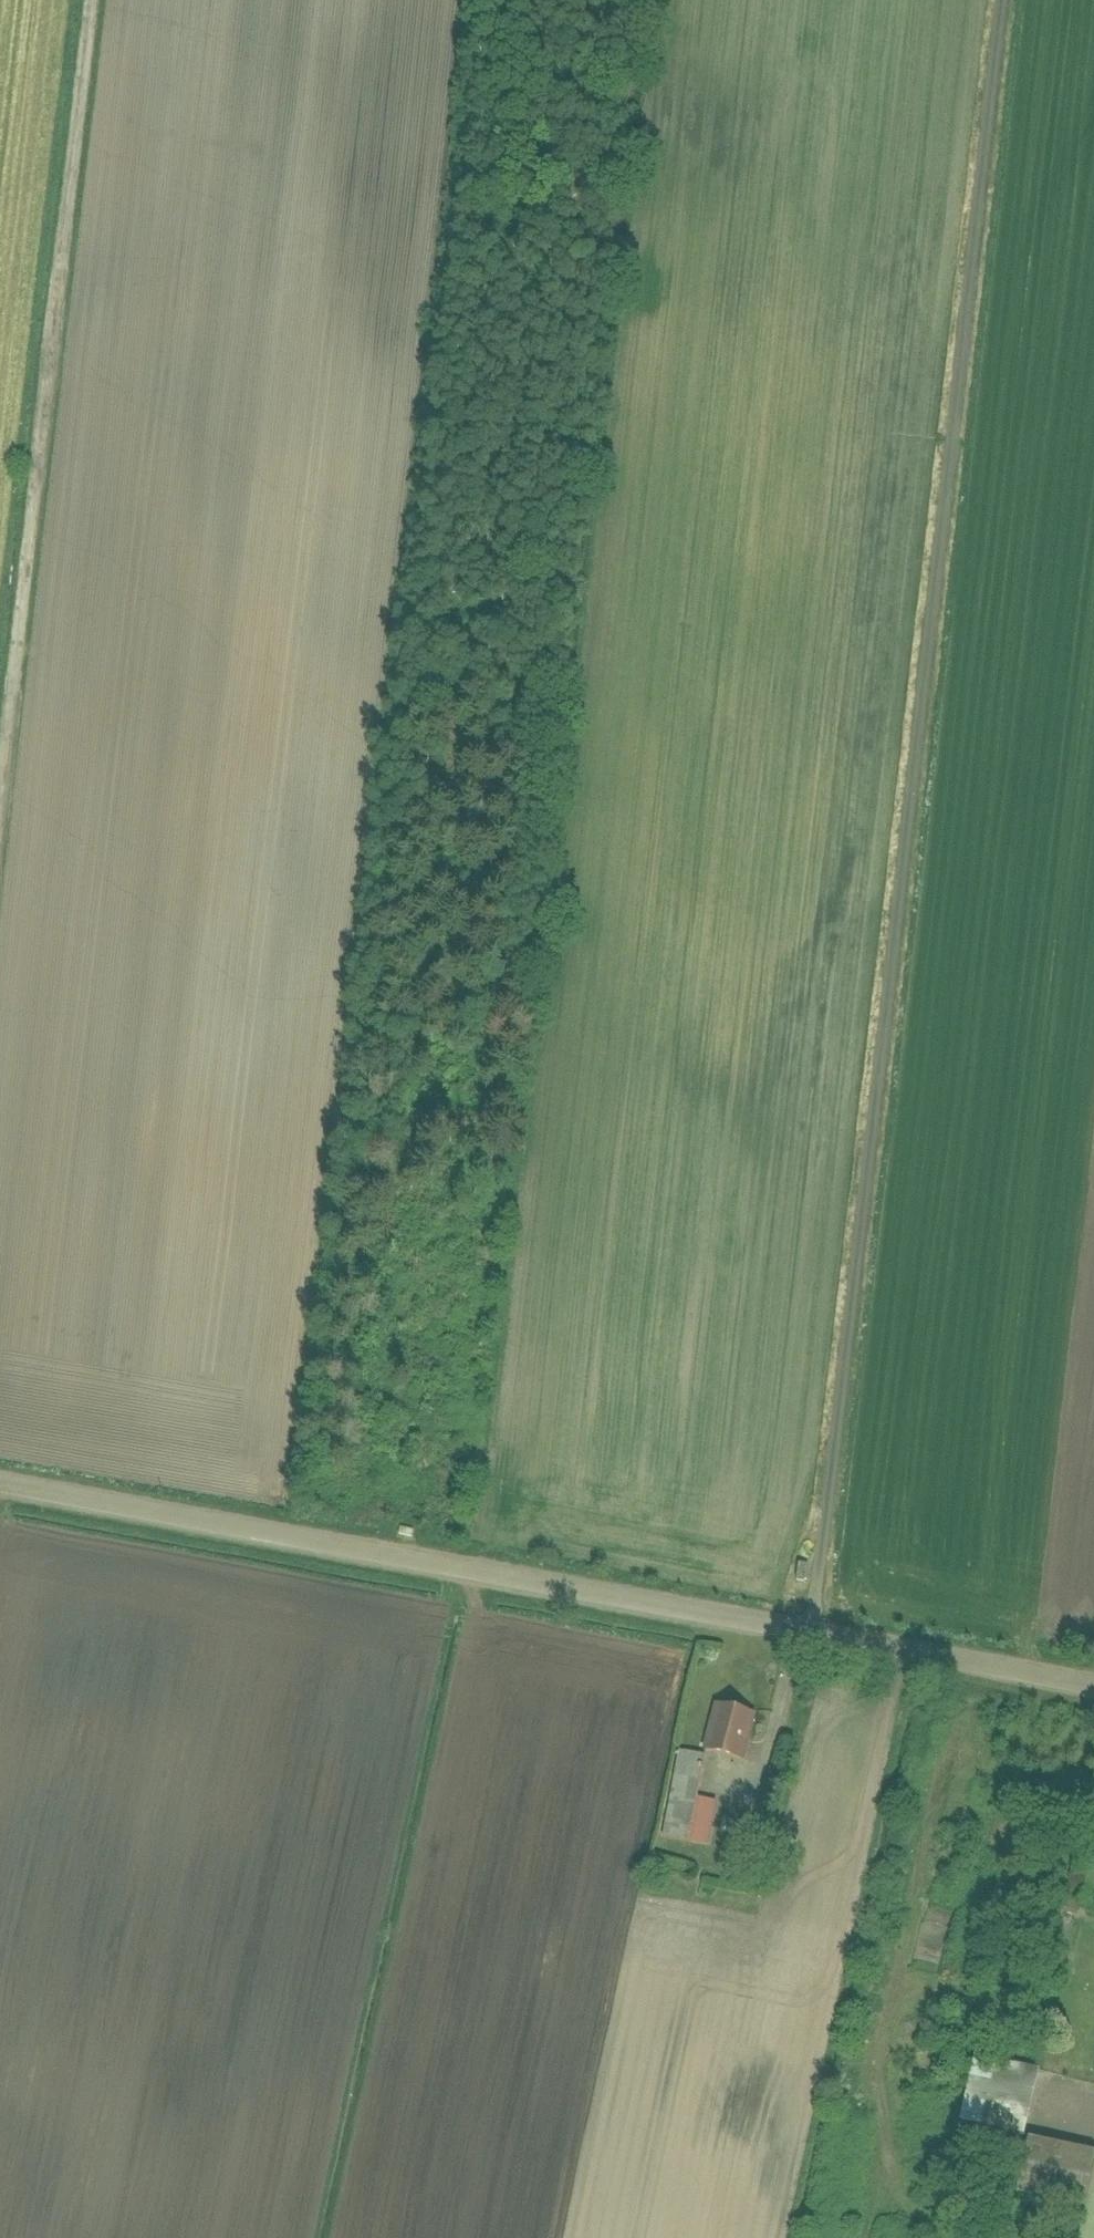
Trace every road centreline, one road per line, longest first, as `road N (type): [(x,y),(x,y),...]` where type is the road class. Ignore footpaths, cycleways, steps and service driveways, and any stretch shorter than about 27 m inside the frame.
road 1 (unclassified): [(0,1478),(1093,1692)]

